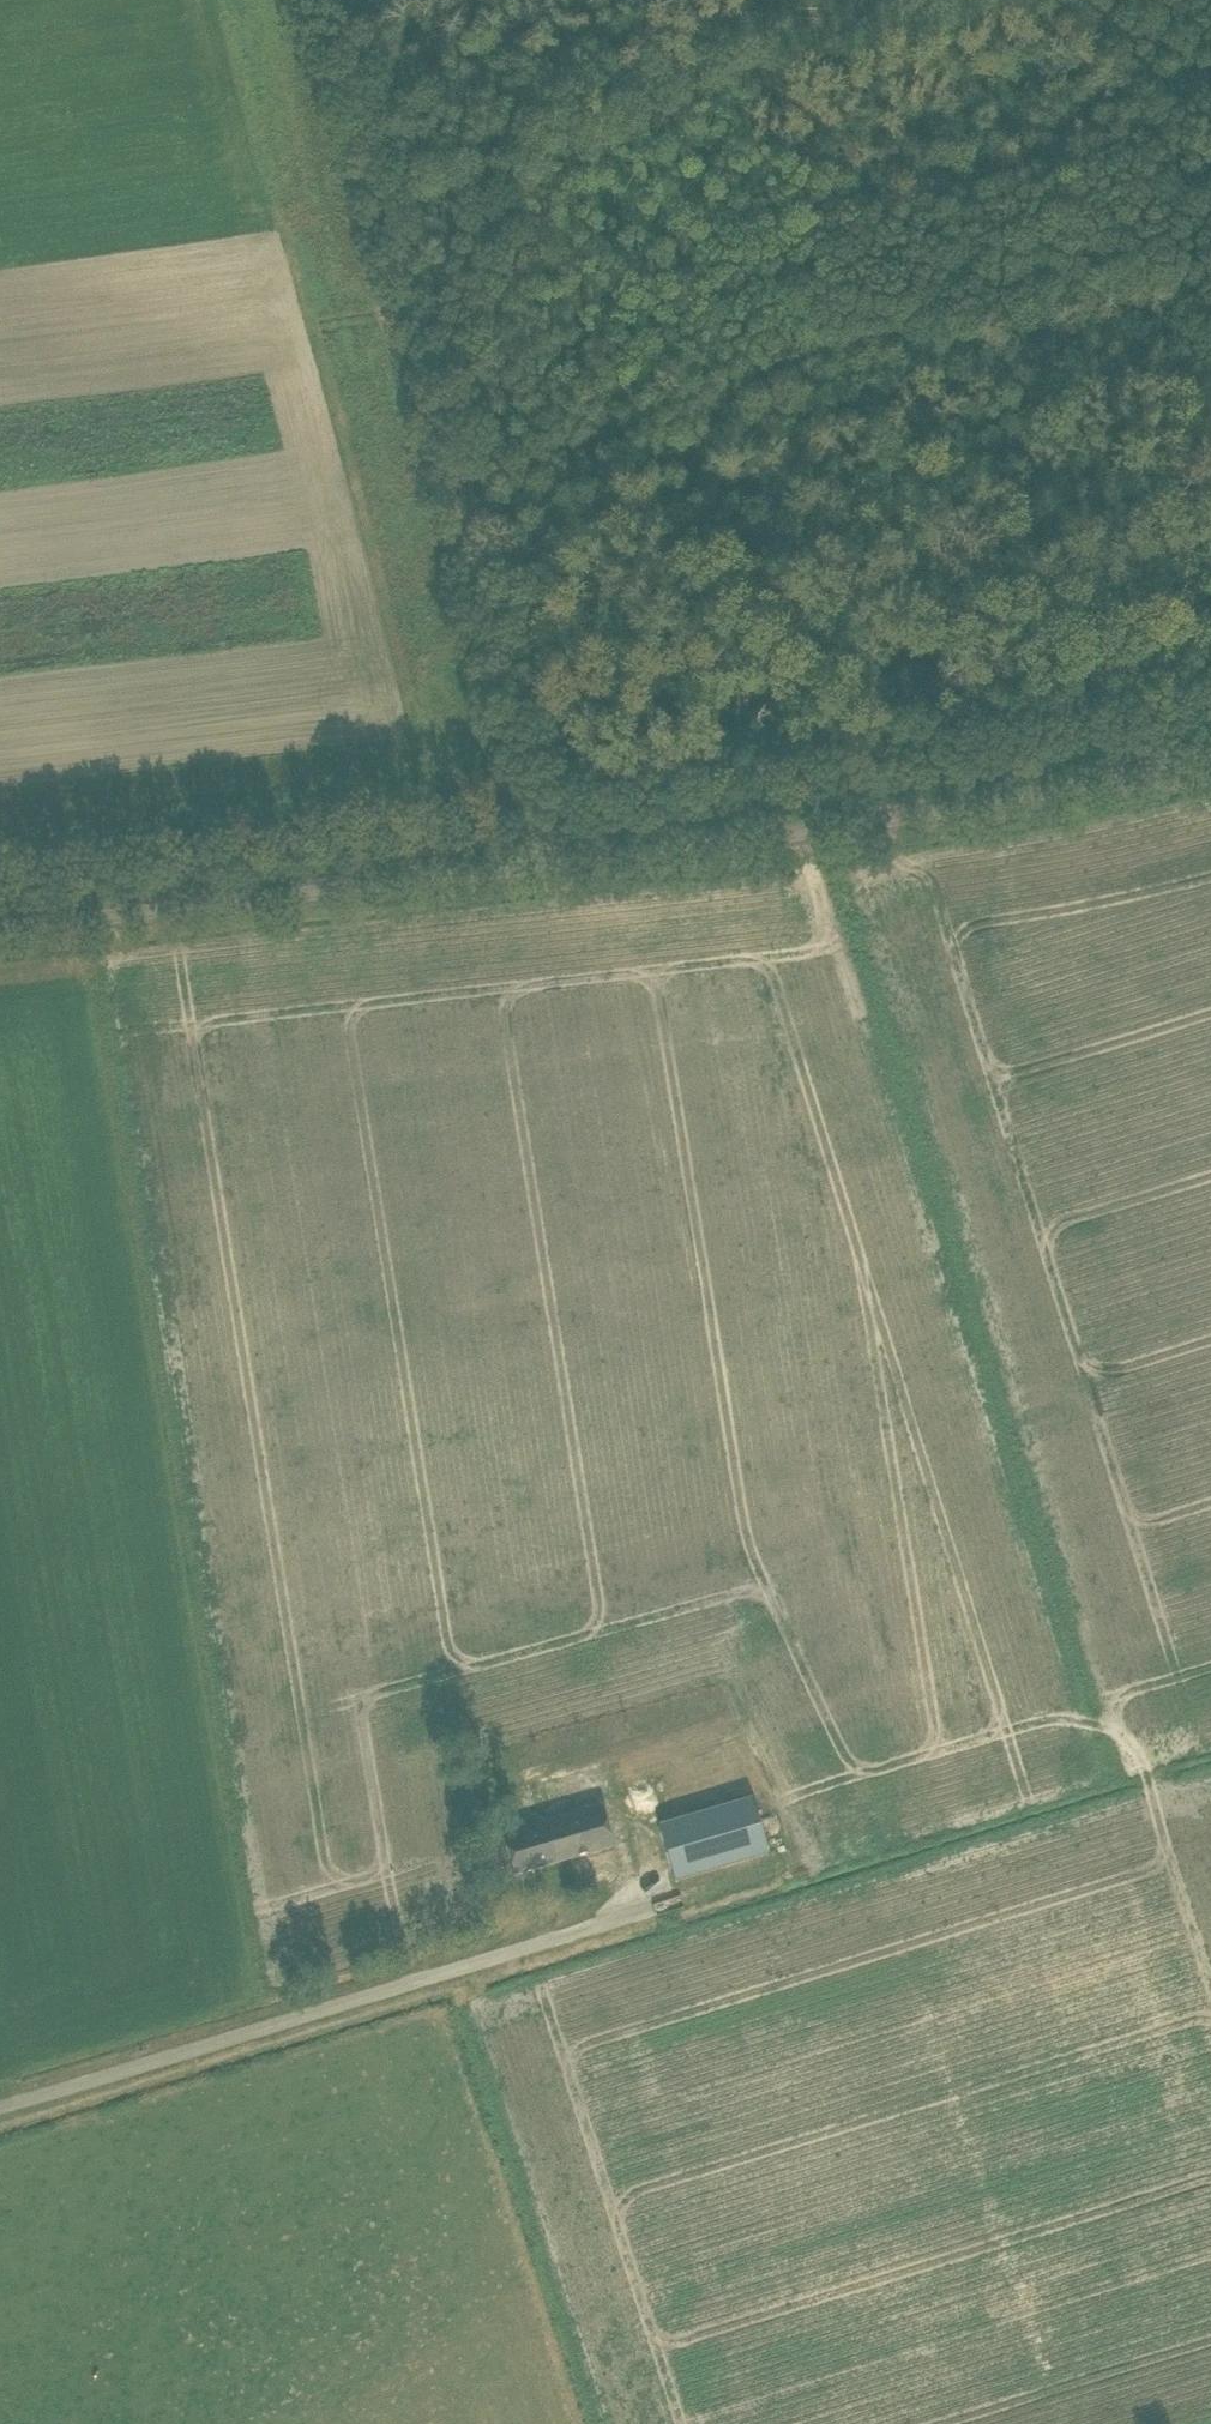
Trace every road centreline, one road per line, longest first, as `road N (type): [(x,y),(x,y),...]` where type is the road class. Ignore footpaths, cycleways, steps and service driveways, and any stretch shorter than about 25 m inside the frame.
road 1 (unclassified): [(0,932),(1017,808),(1210,763)]
road 2 (track): [(340,0),(550,861)]
road 3 (unclassified): [(0,2105),(510,1956)]

